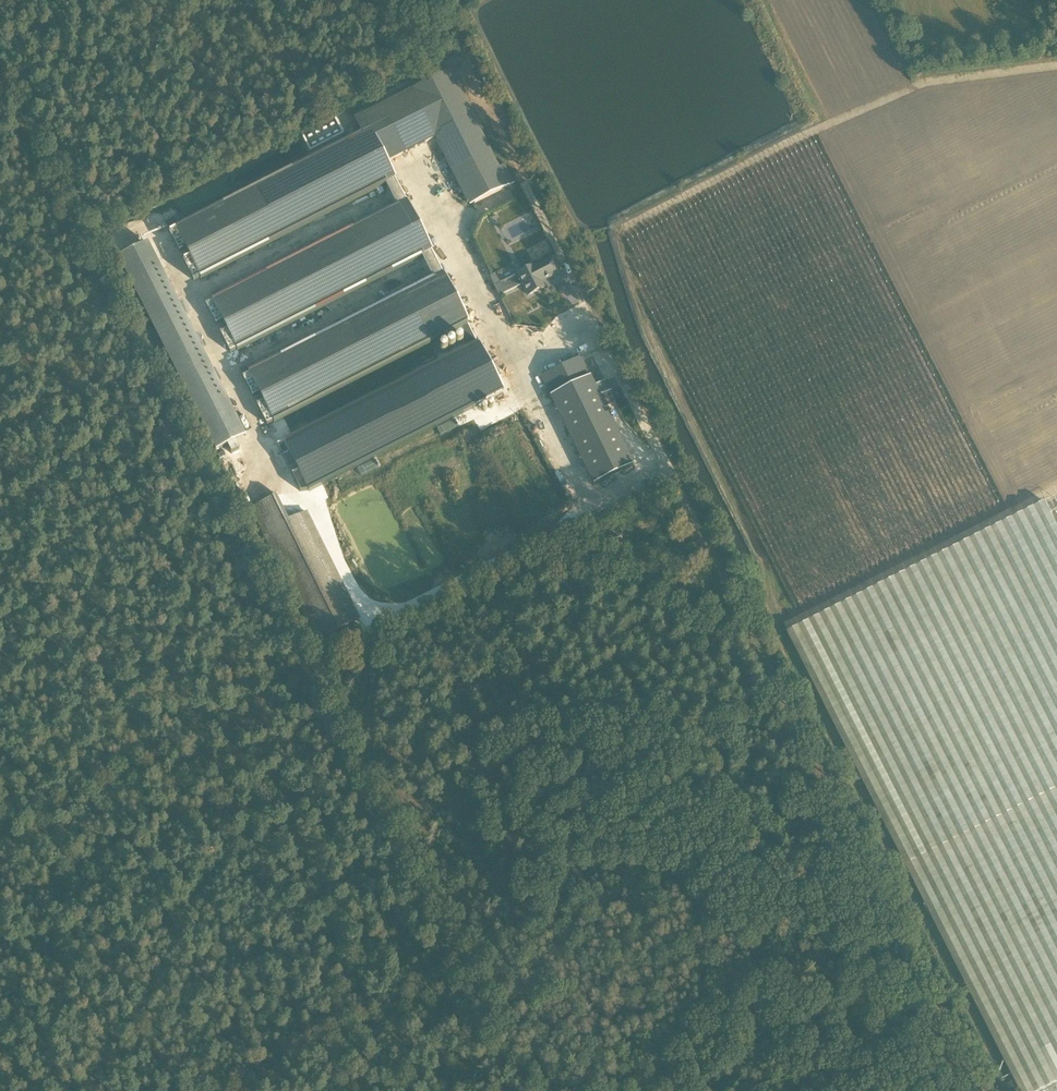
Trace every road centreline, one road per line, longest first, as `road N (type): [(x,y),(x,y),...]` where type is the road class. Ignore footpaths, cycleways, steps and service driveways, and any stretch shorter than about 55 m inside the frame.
road 1 (track): [(532,1090),(9,56)]
road 2 (track): [(694,420),(765,554),(780,629),(844,783),(998,1069)]
road 3 (track): [(227,1090),(844,783)]
road 4 (track): [(0,820),(317,667)]
road 5 (track): [(9,56),(122,0)]

